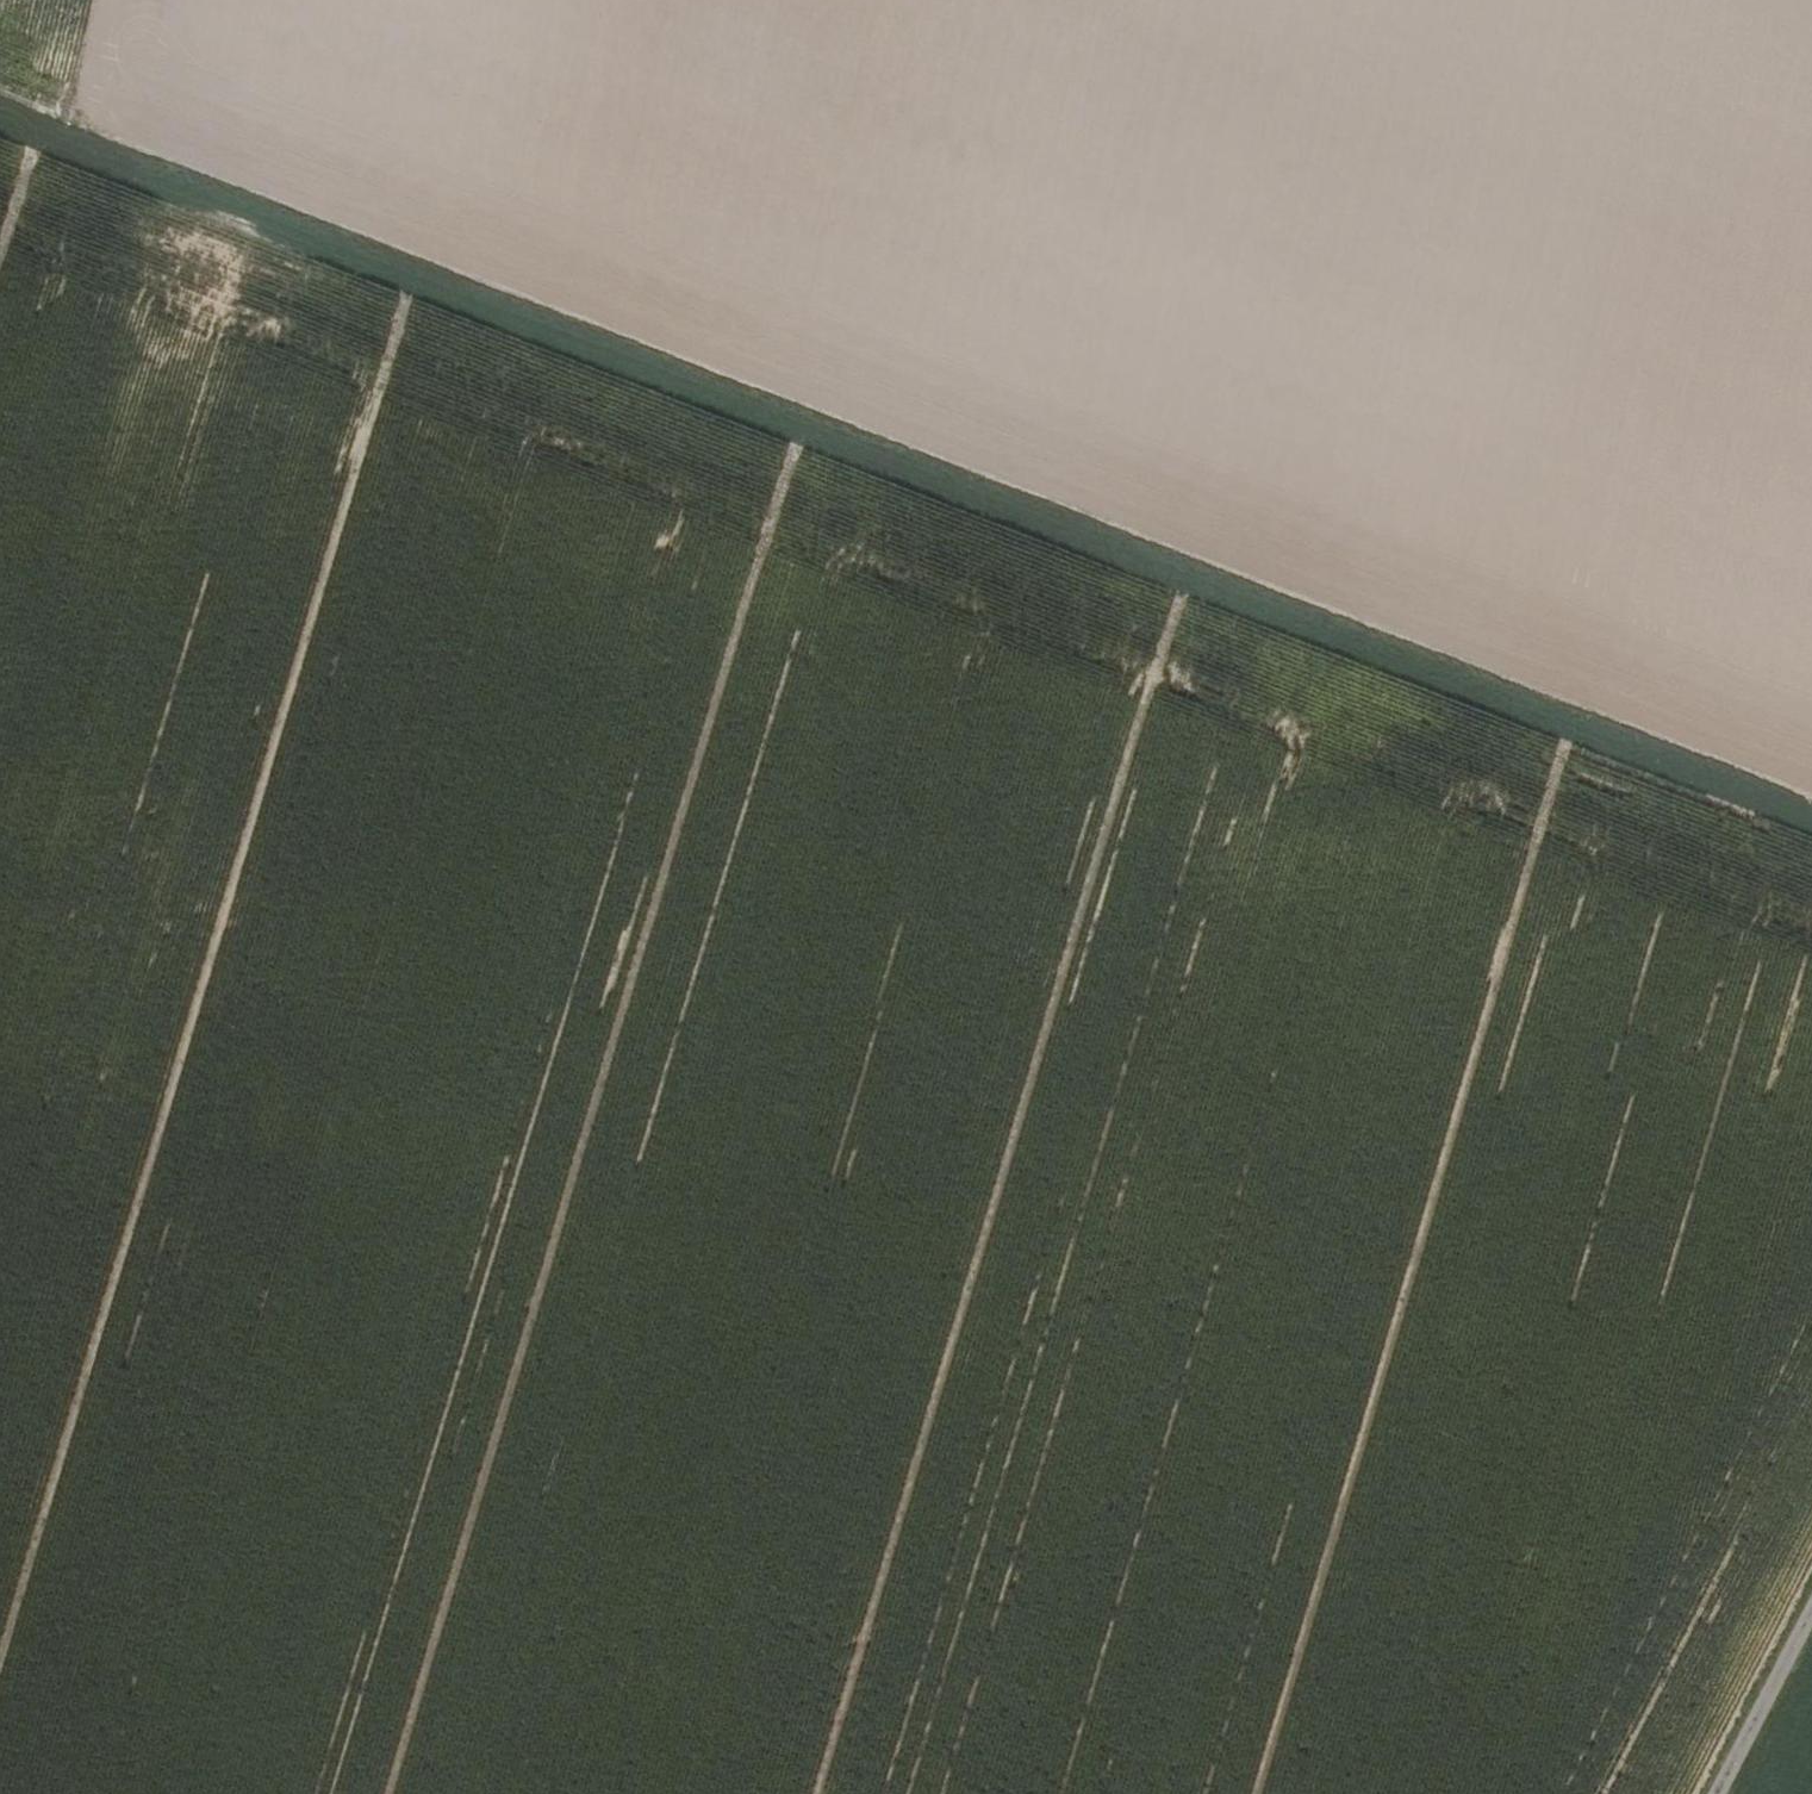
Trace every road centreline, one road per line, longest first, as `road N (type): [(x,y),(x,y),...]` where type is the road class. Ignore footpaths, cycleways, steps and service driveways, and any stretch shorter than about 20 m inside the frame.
road 1 (track): [(1811,1619),(1721,1793)]

